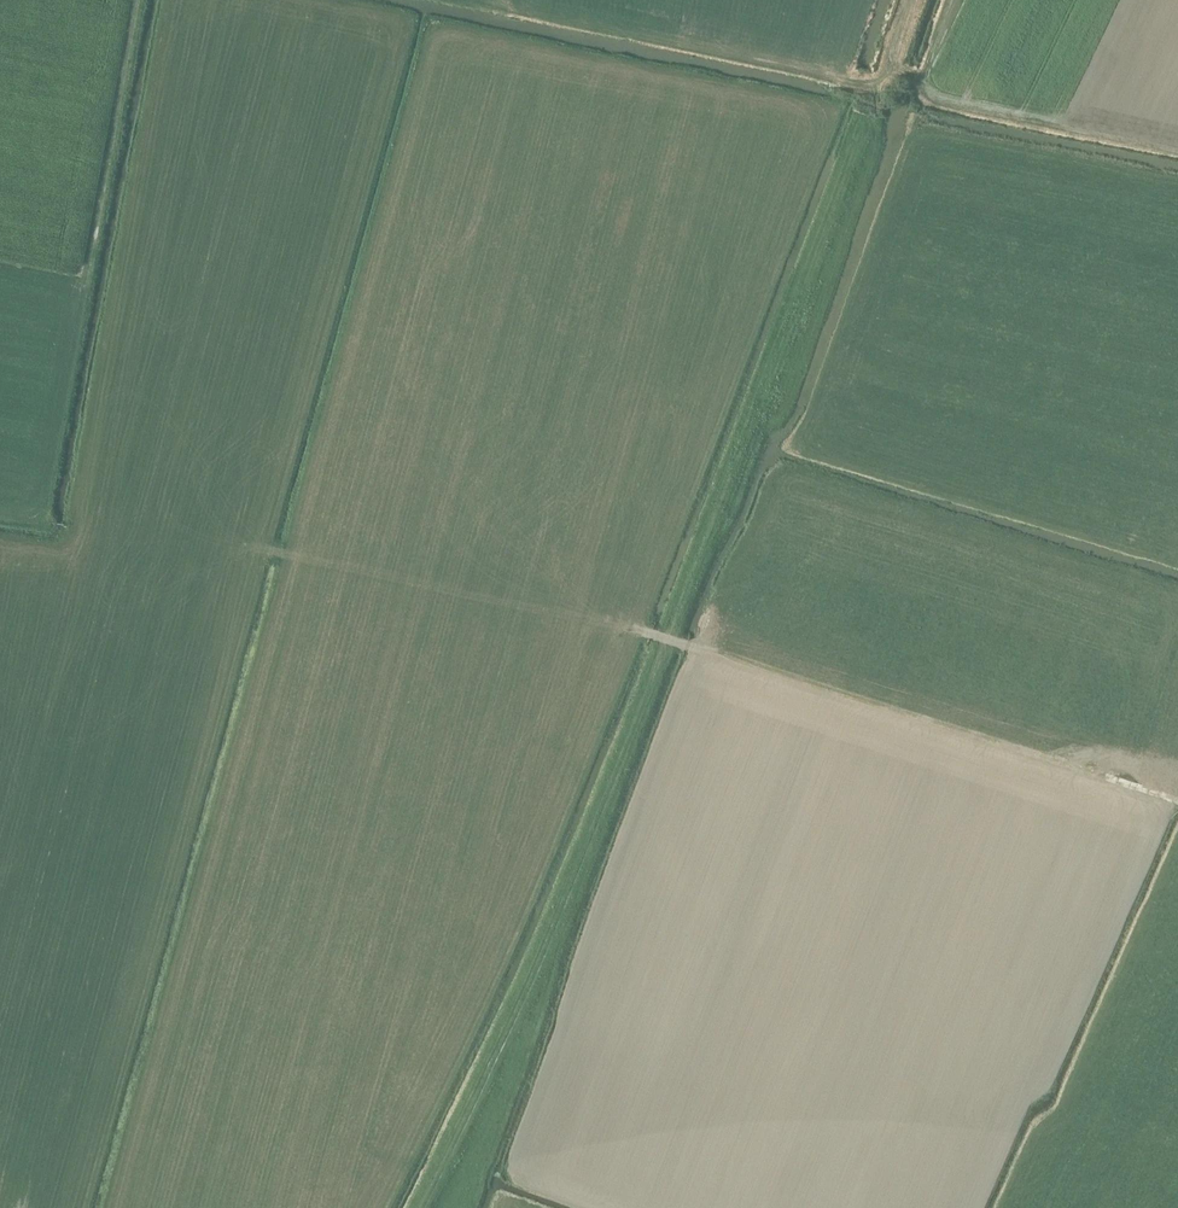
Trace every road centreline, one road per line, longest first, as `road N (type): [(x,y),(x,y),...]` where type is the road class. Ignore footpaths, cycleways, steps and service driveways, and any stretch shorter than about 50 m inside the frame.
road 1 (track): [(259,554),(692,646),(1177,801)]

